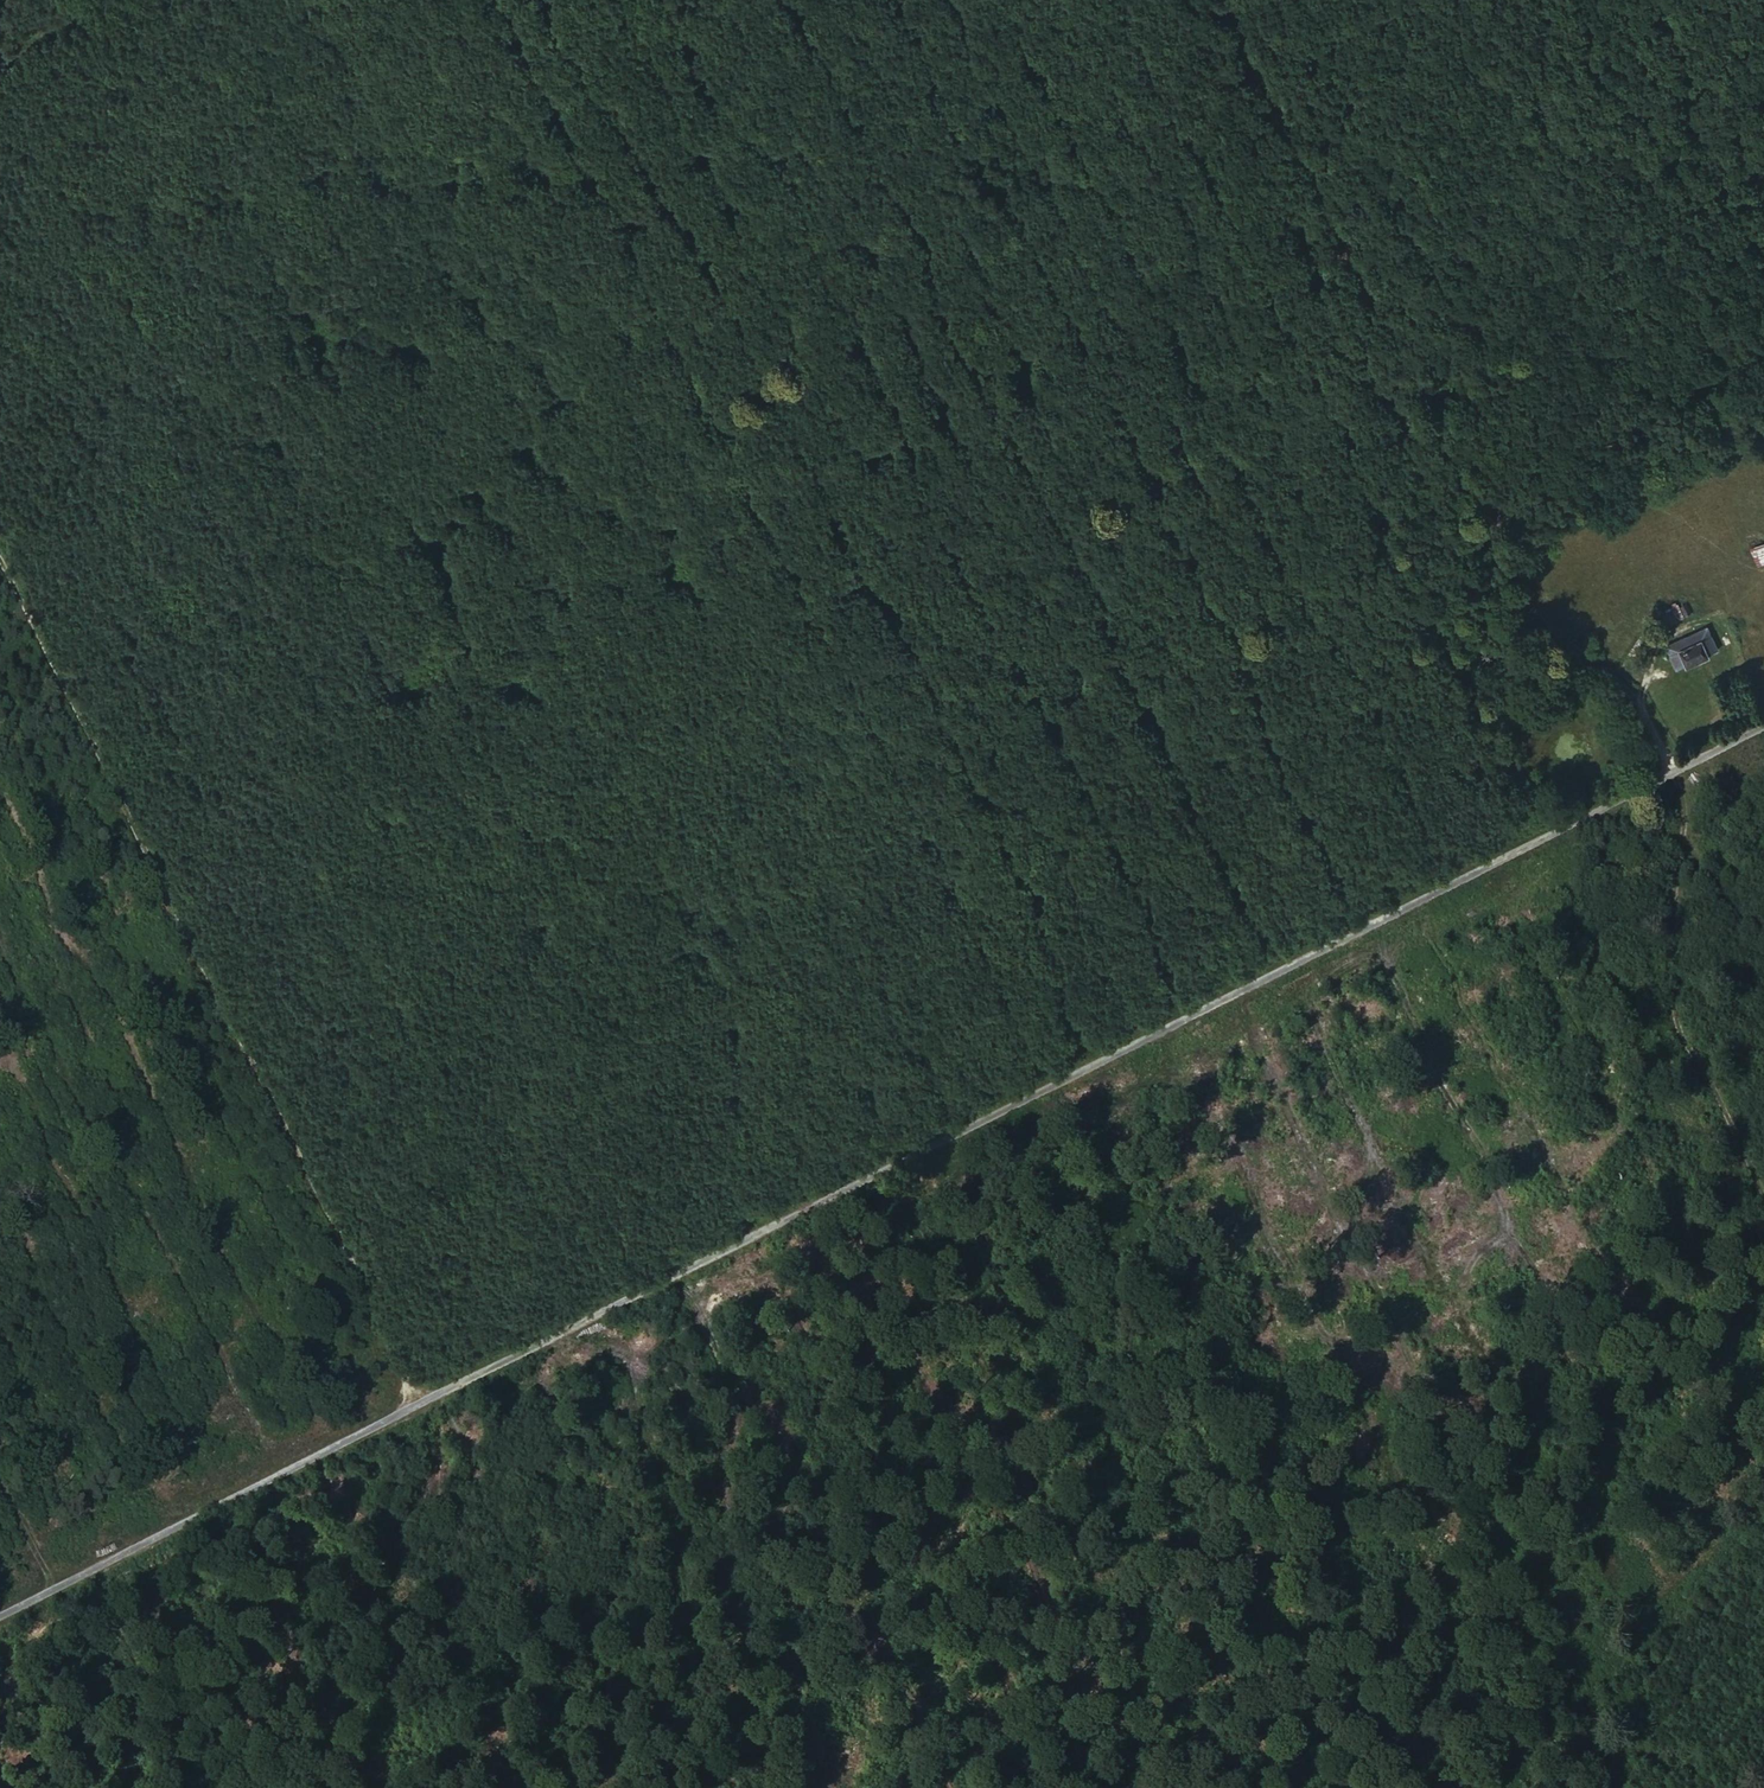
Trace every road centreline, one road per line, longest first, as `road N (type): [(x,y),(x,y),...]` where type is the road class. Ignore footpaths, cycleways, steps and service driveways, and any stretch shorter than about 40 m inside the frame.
road 1 (track): [(421,1404),(1682,770)]
road 2 (track): [(421,1404),(0,551)]
road 3 (track): [(0,1620),(421,1404)]
road 4 (track): [(1682,770),(1694,803),(1666,1004),(1763,1196)]
road 5 (track): [(1469,499),(1624,682),(1682,770)]

